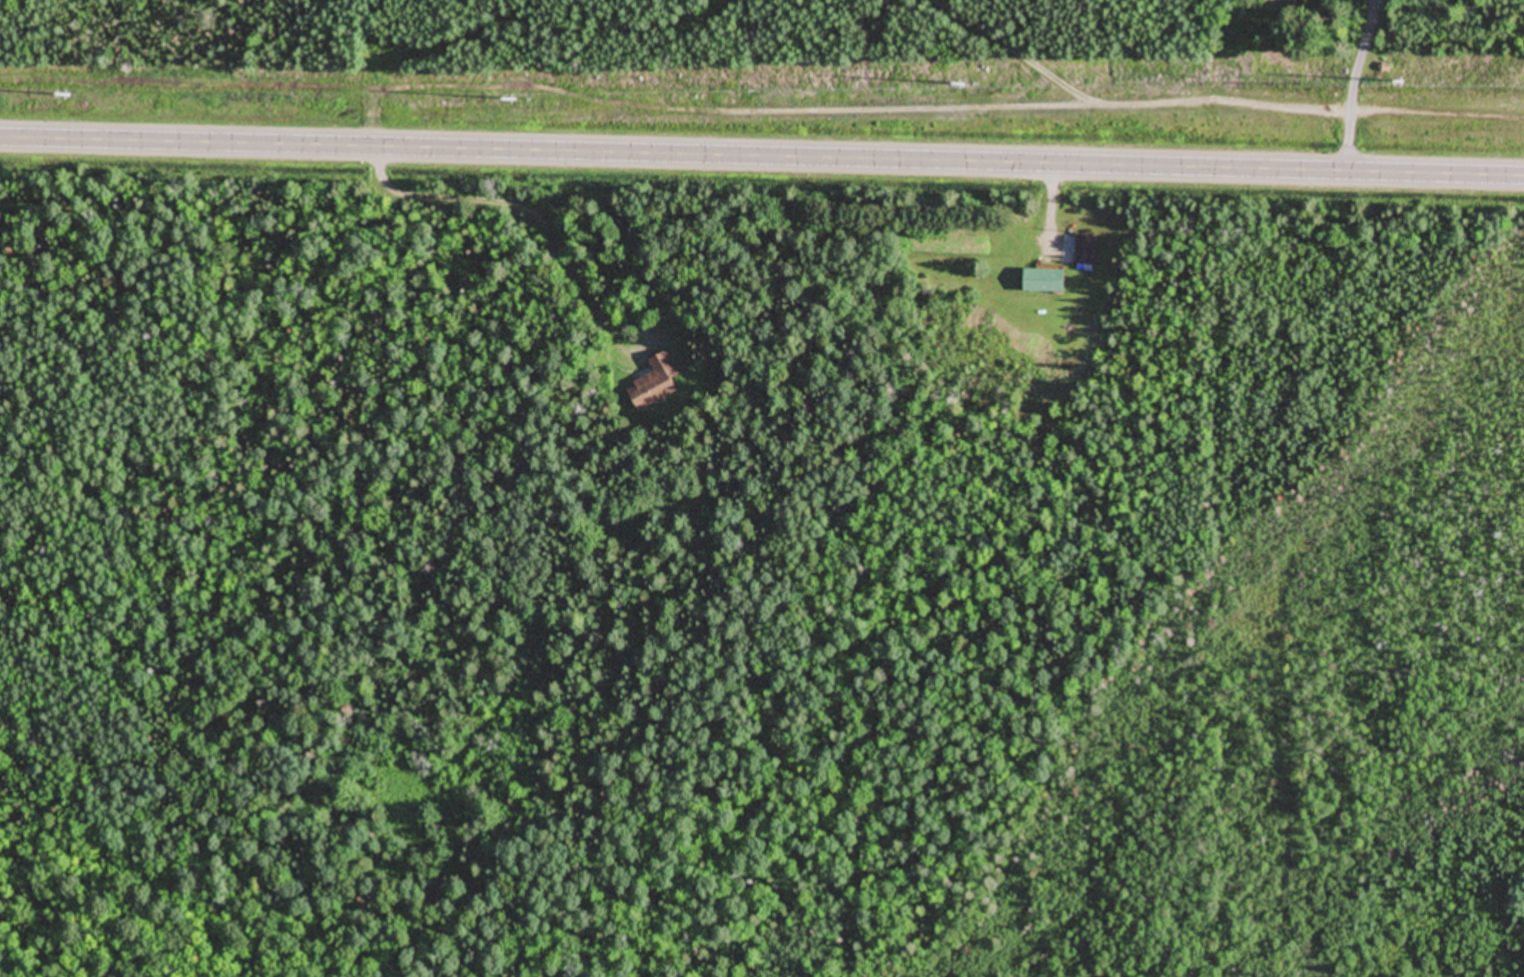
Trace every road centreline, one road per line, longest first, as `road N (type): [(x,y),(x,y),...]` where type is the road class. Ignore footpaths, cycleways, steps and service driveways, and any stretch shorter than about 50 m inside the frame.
road 1 (primary): [(1523,177),(0,138)]

